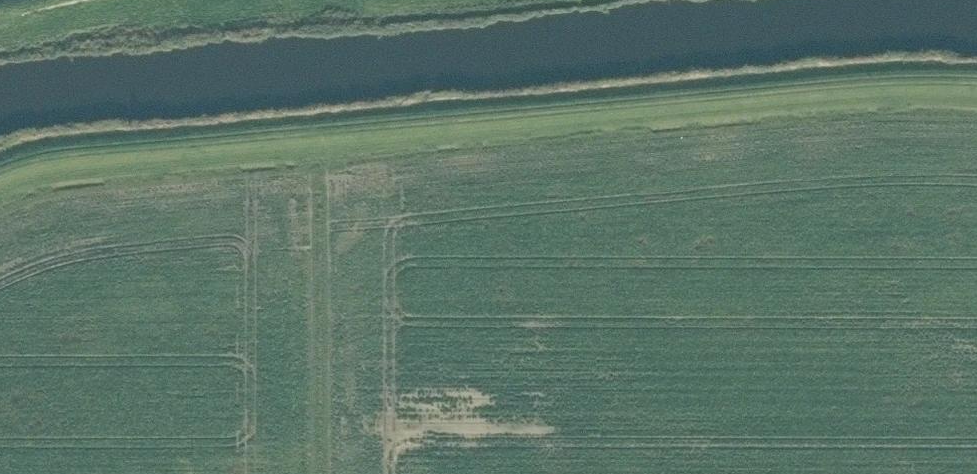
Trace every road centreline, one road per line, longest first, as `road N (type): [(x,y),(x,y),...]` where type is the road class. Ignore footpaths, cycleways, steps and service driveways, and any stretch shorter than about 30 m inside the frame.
road 1 (track): [(976,87),(840,82),(42,155),(0,169)]

